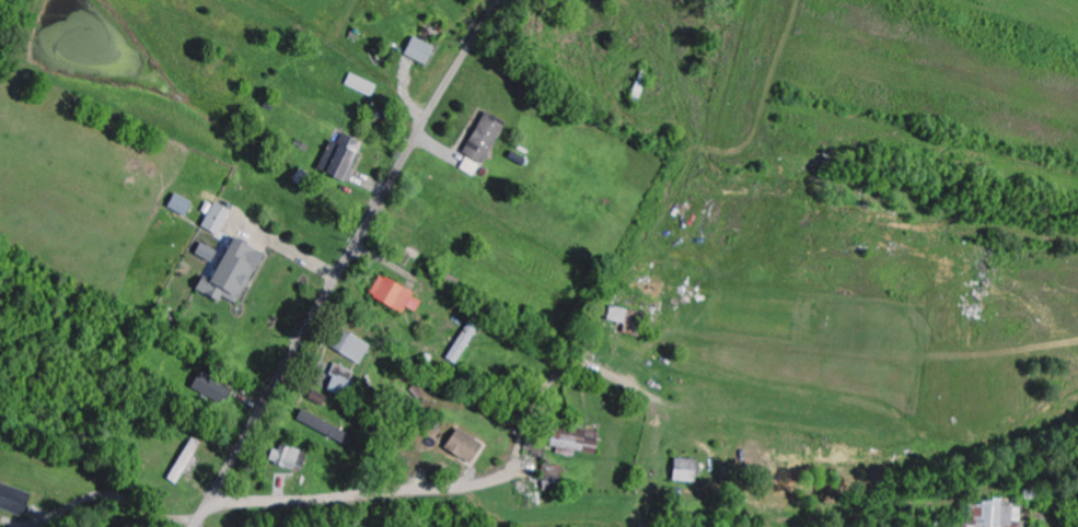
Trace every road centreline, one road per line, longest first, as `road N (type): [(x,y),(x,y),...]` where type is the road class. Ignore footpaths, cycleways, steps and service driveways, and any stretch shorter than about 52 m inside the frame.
road 1 (residential): [(196,526),(502,0)]

